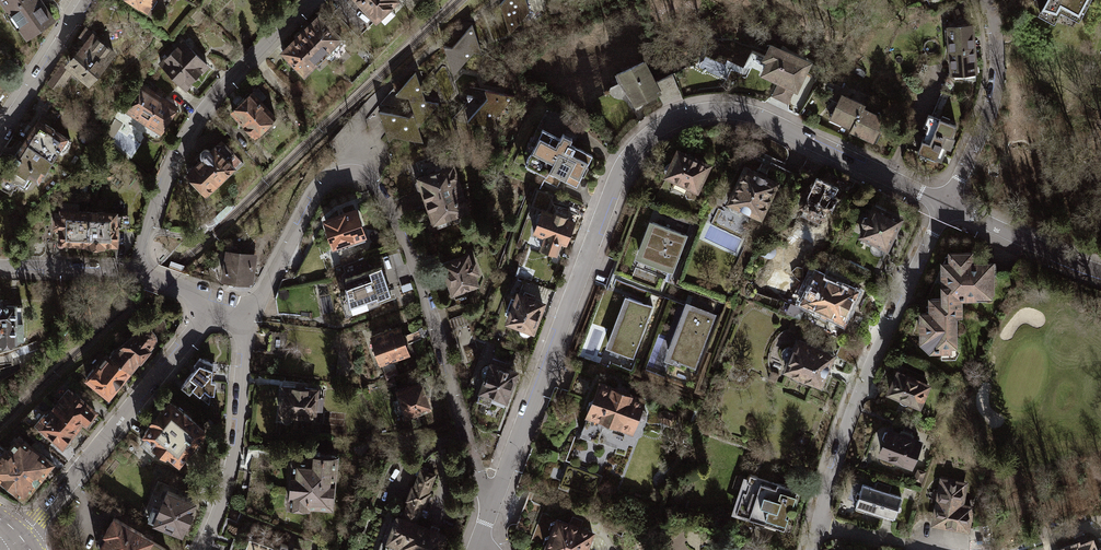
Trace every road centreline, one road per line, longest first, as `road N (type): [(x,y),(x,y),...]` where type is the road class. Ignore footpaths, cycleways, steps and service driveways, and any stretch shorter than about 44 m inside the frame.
road 1 (residential): [(489,517),(621,169),(654,133),(677,118),(739,111),(947,205)]
road 2 (residential): [(489,517),(429,300),(374,184),(344,174),(318,190),(248,319)]
road 3 (residential): [(947,205),(861,391),(815,549)]
road 4 (residential): [(133,271),(183,138),(309,0)]
road 5 (residential): [(21,538),(213,304)]
road 6 (residential): [(199,549),(227,479),(248,319)]
road 7 (residential): [(988,0),(997,56),(992,108),(947,205)]
road 8 (residential): [(947,205),(1100,272)]
road 9 (residential): [(88,0),(0,133)]
road 10 (residential): [(0,267),(133,271)]

